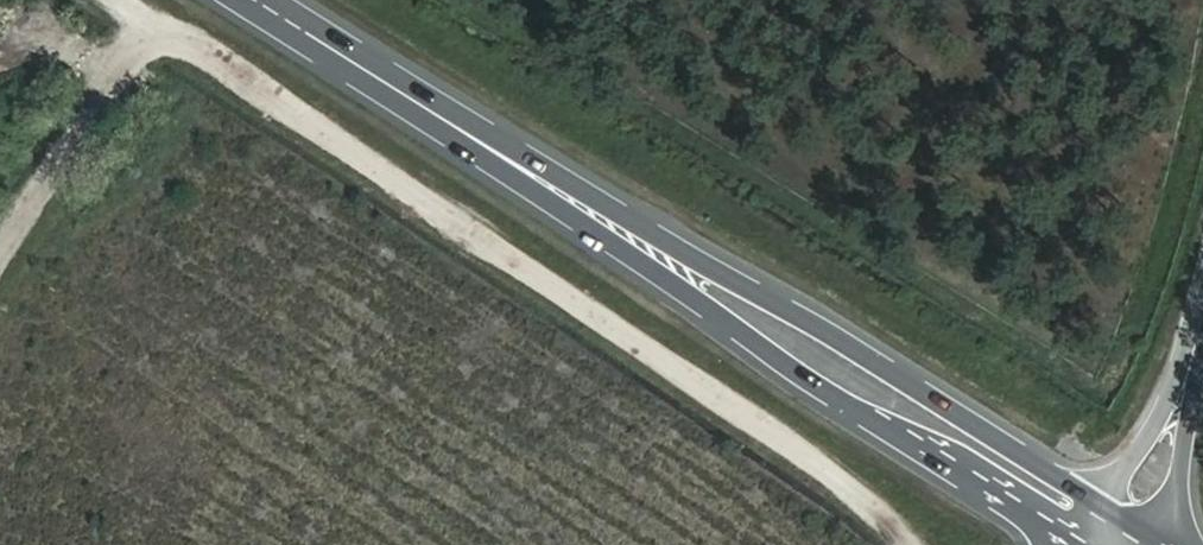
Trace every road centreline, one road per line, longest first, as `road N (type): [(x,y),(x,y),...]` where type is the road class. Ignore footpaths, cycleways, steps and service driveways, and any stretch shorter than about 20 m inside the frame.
road 1 (primary): [(1141,544),(273,0)]
road 2 (track): [(904,544),(522,267),(111,0)]
road 3 (track): [(148,24),(0,249)]
road 4 (tertiary): [(1202,335),(1156,544)]

